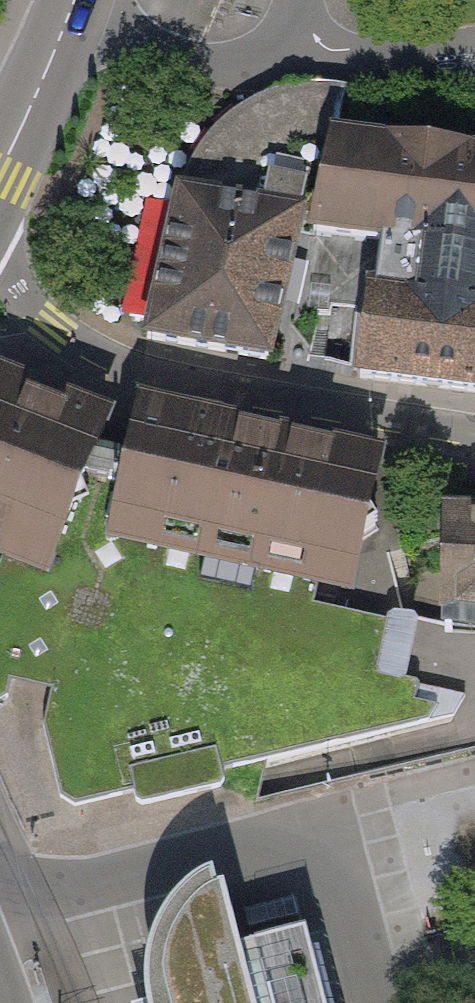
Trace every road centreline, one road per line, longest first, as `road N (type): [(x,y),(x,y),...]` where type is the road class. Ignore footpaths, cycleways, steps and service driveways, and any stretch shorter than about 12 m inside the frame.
road 1 (residential): [(474,437),(138,375),(65,344),(0,257)]
road 2 (residential): [(267,59),(474,58)]
road 3 (secondary): [(0,174),(75,0)]

